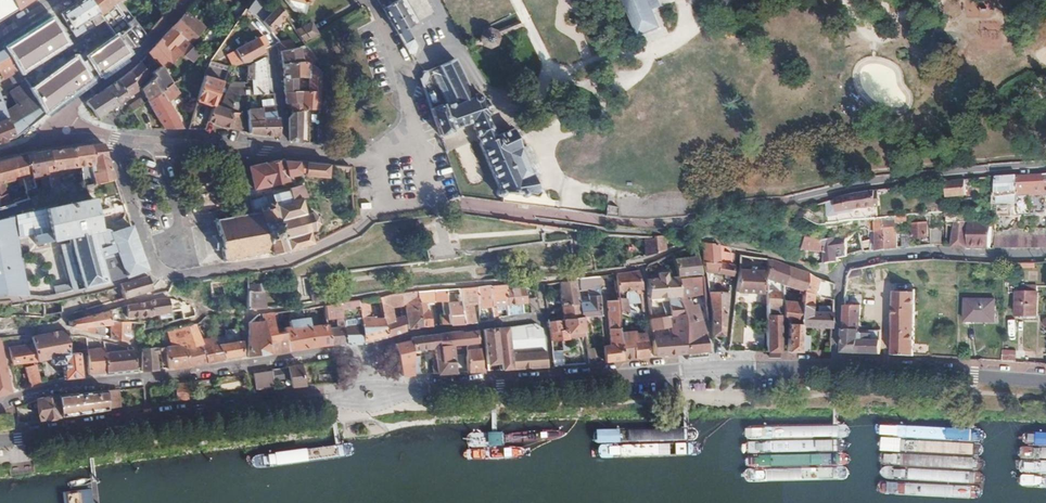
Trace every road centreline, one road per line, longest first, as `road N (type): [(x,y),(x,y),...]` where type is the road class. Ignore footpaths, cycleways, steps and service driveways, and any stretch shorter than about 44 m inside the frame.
road 1 (residential): [(372,397),(717,370),(833,371)]
road 2 (residential): [(372,397),(366,347),(41,390),(0,404)]
road 3 (residential): [(0,443),(372,397)]
road 4 (residential): [(833,371),(847,265),(935,253),(1045,256)]
road 5 (residential): [(150,243),(158,267),(181,281),(277,263),(378,217)]
road 6 (residential): [(833,371),(1045,383)]
road 7 (residential): [(166,146),(313,153),(368,164)]
road 8 (residential): [(188,0),(143,53),(61,114),(64,130)]
road 9 (residential): [(375,16),(427,150)]
road 10 (residential): [(427,150),(442,205),(378,217)]

